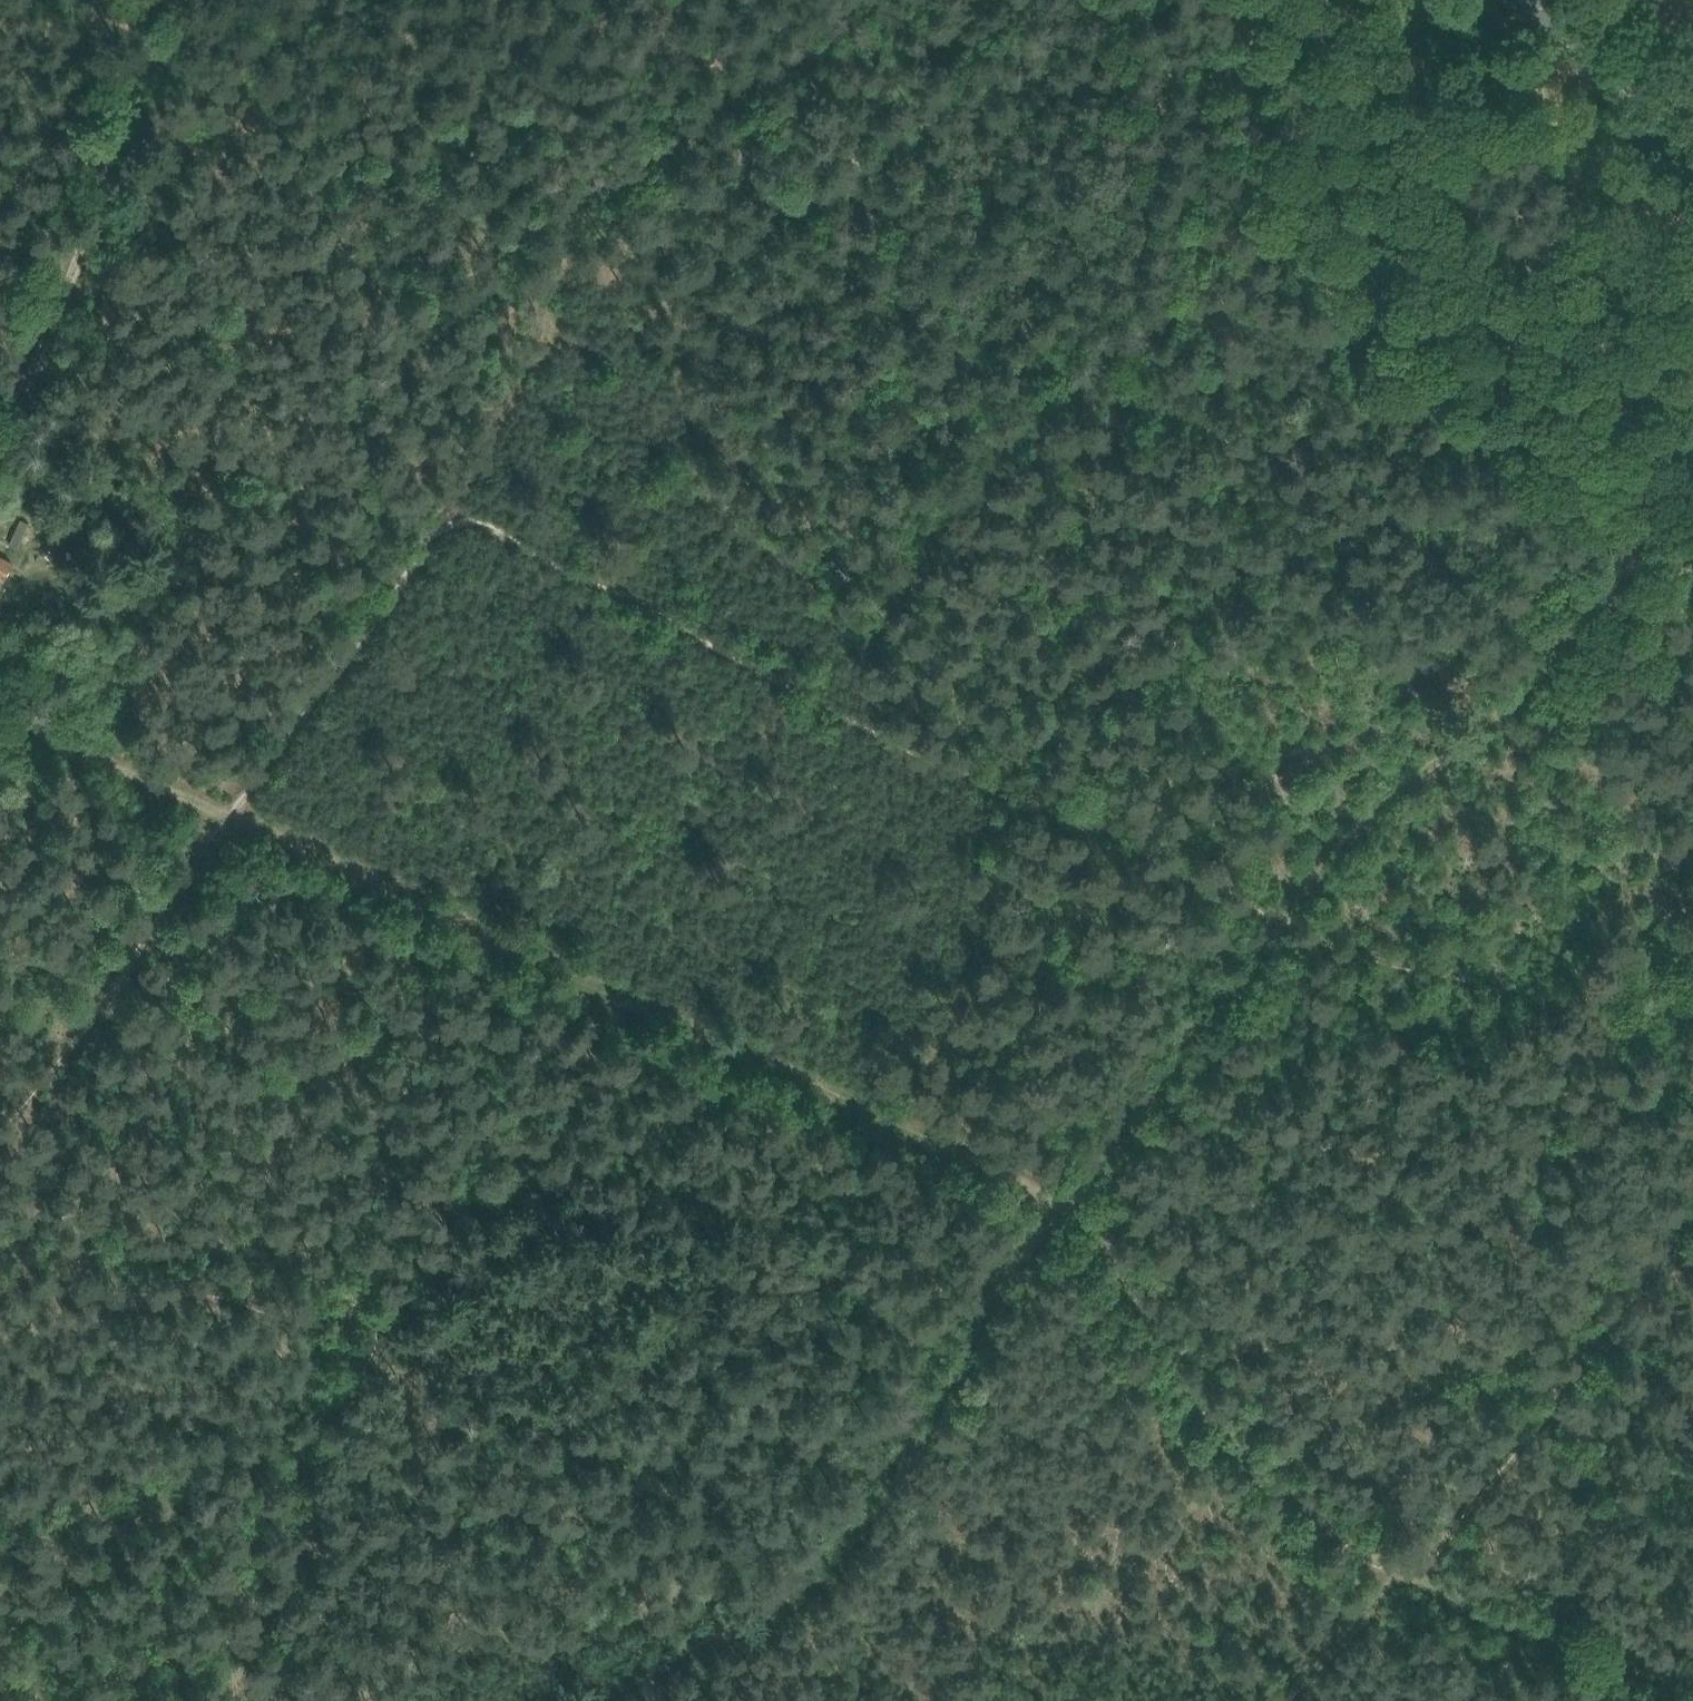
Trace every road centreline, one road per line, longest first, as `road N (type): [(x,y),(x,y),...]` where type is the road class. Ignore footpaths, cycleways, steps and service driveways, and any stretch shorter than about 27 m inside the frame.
road 1 (track): [(156,0),(71,272),(0,416)]
road 2 (tertiary): [(1521,0),(1692,135)]

